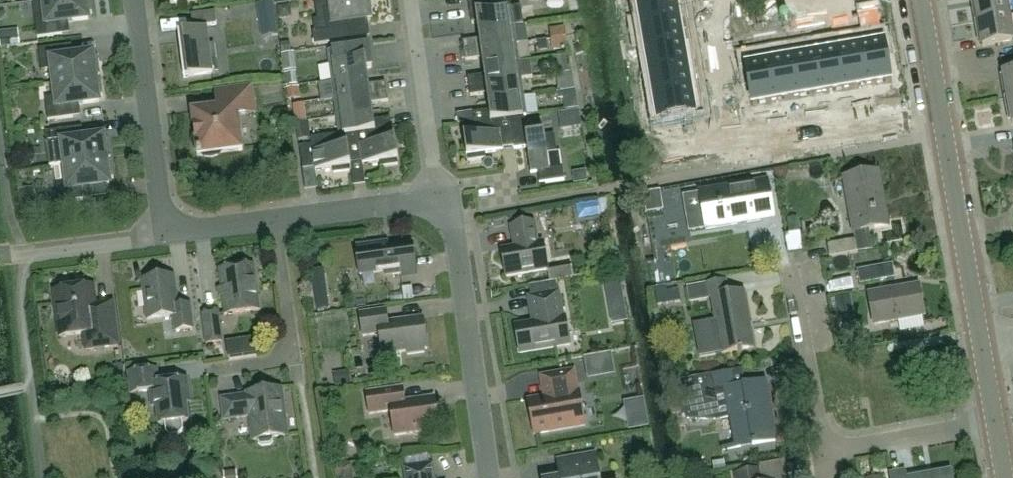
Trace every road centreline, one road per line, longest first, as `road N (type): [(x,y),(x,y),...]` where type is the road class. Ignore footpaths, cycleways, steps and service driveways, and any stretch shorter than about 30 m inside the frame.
road 1 (residential): [(652,182),(944,132)]
road 2 (residential): [(492,477),(461,208),(439,198)]
road 3 (residential): [(169,225),(138,0)]
road 4 (tertiary): [(980,343),(944,132)]
road 5 (residential): [(439,198),(409,0)]
road 6 (residential): [(819,453),(790,272)]
road 7 (residential): [(819,453),(994,423)]
road 8 (residential): [(0,259),(133,243),(169,225)]
road 9 (residential): [(274,223),(439,198)]
road 10 (residential): [(295,356),(274,223)]
road 11 (tertiary): [(944,132),(920,0)]

